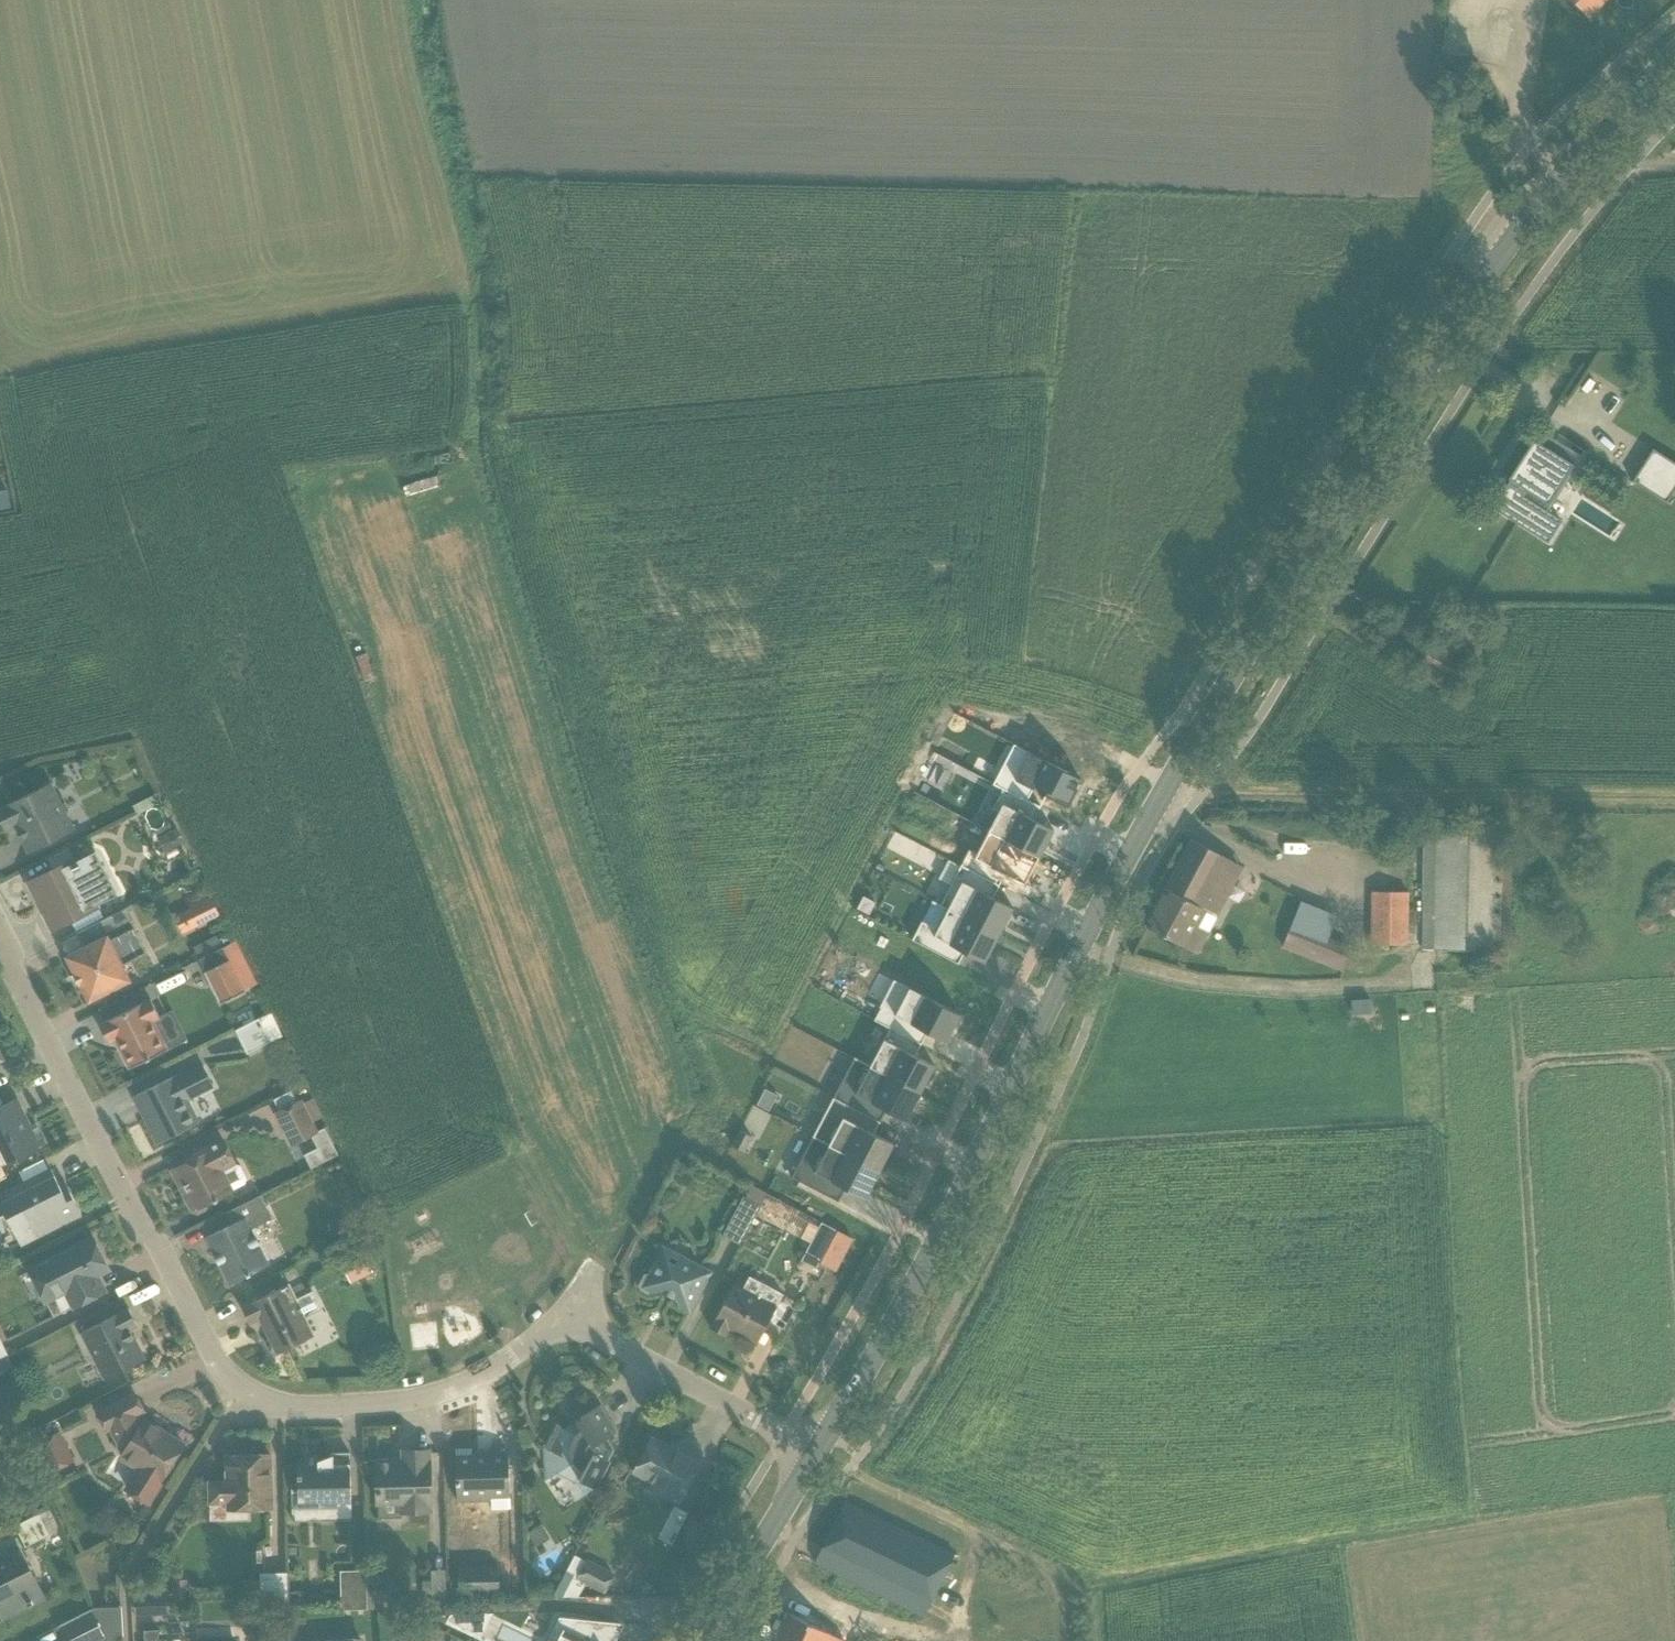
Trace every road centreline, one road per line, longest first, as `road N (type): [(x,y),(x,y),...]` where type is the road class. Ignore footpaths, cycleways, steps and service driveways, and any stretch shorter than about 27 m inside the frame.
road 1 (secondary): [(817,1451),(927,1261),(1147,818),(1493,264),(1583,150),(1674,52)]
road 2 (residential): [(567,1318),(485,1373),(415,1398),(294,1407),(245,1399),(142,1229),(0,934)]
road 3 (residential): [(817,1451),(567,1318)]
road 4 (secondary): [(707,1640),(817,1451)]

